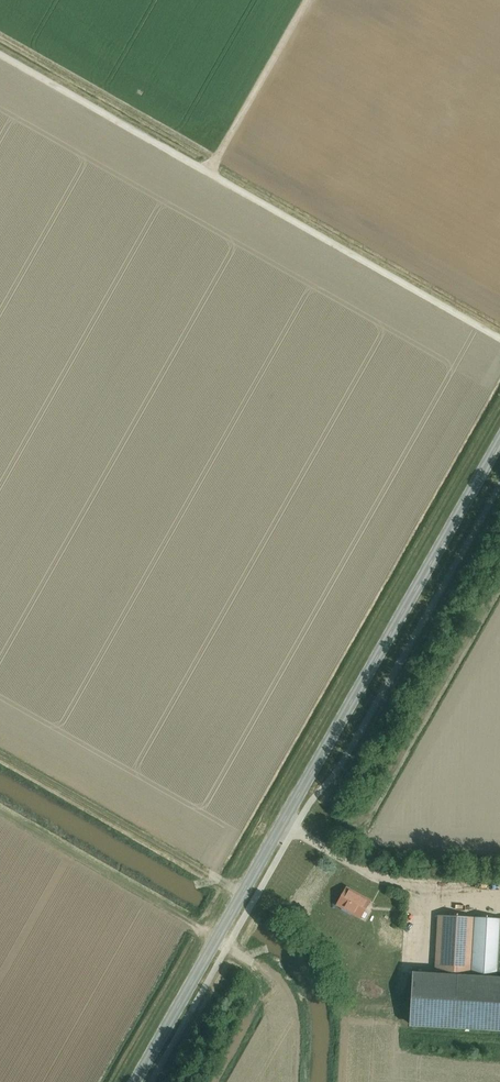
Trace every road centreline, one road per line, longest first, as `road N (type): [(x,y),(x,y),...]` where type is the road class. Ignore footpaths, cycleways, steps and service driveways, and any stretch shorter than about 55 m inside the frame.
road 1 (tertiary): [(139,1081),(499,439)]
road 2 (track): [(499,340),(0,55)]
road 3 (track): [(208,173),(307,0)]

